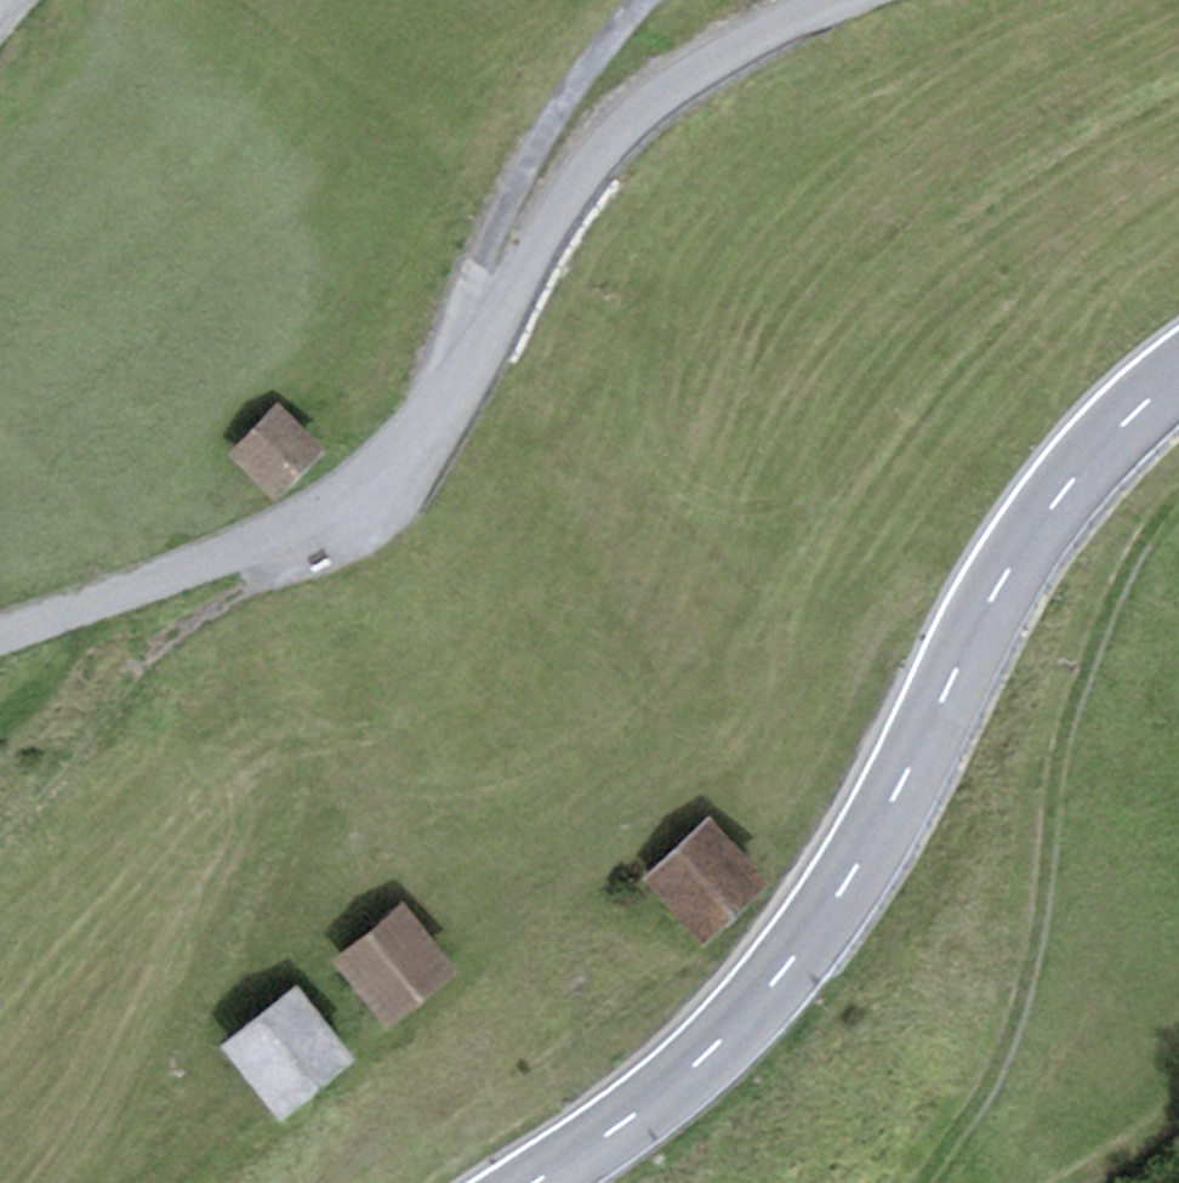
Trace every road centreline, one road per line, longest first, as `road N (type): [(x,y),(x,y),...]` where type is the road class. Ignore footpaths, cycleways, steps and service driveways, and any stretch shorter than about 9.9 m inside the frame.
road 1 (unclassified): [(838,0),(714,57),(631,117),(567,205),(438,415),(363,501),(0,634)]
road 2 (secondary): [(1178,385),(1095,455),(1006,584),(899,794),(795,958),(651,1109),(537,1182)]
road 3 (track): [(915,1182),(1000,1049),(1025,964),(1046,812),(1082,671),(1157,514),(1178,494)]
road 4 (track): [(363,501),(109,695),(0,818)]
road 5 (track): [(647,0),(607,43),(501,215),(486,337)]

